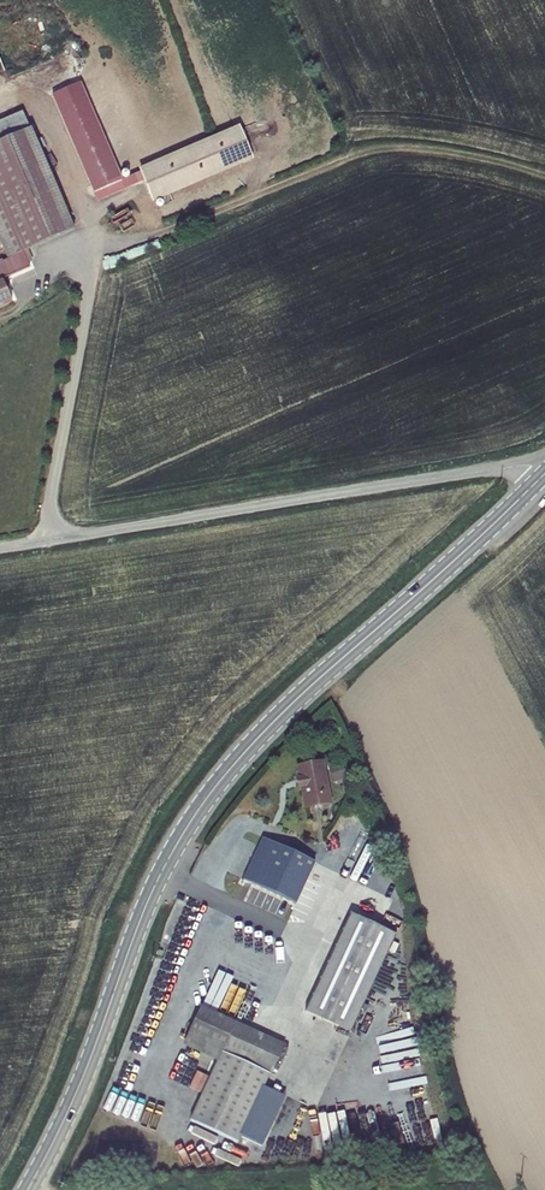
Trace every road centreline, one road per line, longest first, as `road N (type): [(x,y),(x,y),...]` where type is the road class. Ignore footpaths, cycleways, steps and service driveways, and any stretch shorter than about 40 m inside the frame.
road 1 (tertiary): [(28,1189),(87,1068),(149,897),(215,786),(304,691),(544,473)]
road 2 (unclassified): [(0,549),(544,461)]
road 3 (track): [(544,177),(381,149),(96,254)]

